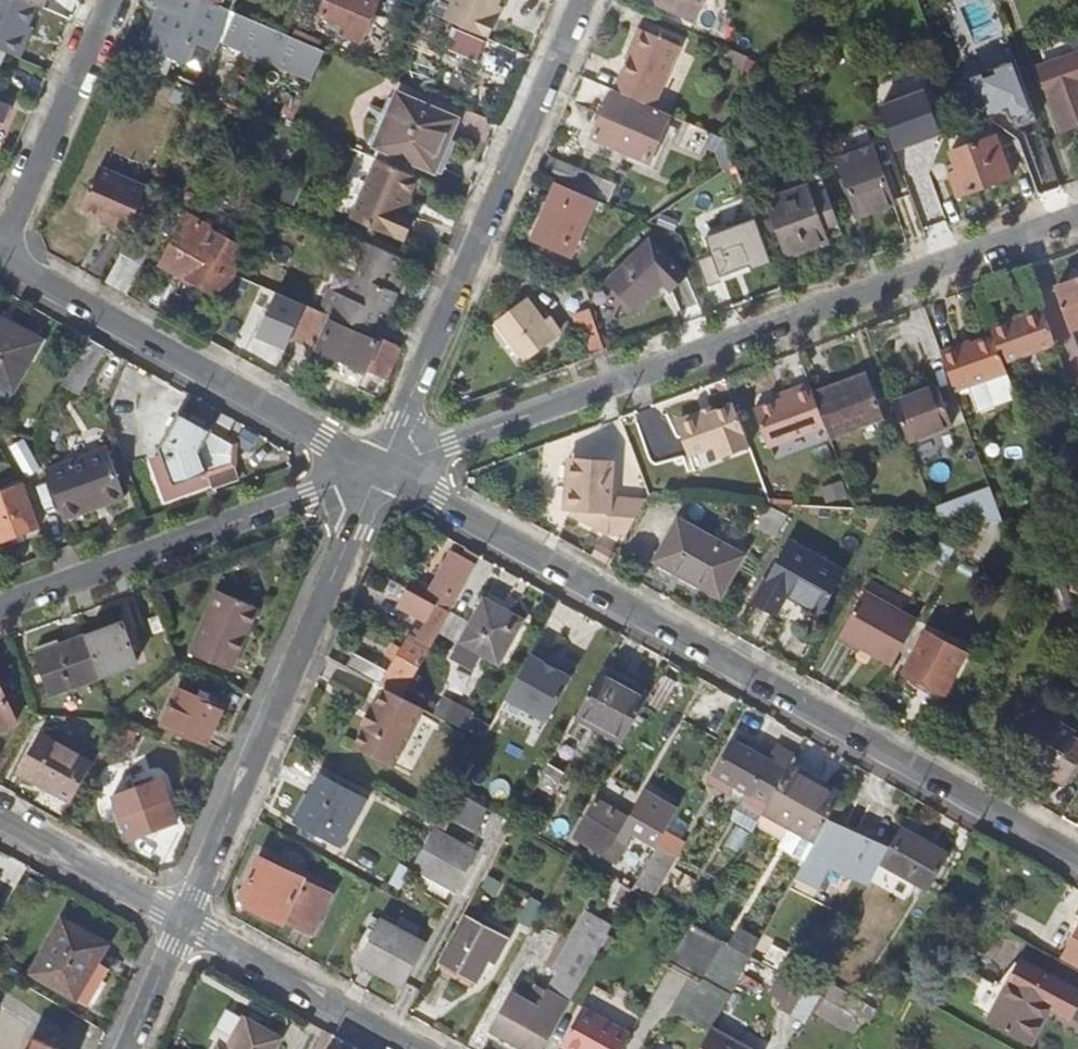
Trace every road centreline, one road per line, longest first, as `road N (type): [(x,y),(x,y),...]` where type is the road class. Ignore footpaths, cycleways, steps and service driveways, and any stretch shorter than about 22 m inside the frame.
road 1 (residential): [(1077,859),(380,470)]
road 2 (residential): [(380,470),(1077,219)]
road 3 (residential): [(380,470),(582,0)]
road 4 (residential): [(182,922),(380,470)]
road 5 (residential): [(380,470),(0,256)]
road 6 (residential): [(0,607),(380,470)]
road 7 (residential): [(0,255),(110,0)]
road 8 (residential): [(182,922),(410,1048)]
road 9 (residential): [(182,922),(0,820)]
road 10 (residential): [(126,1048),(182,922)]

